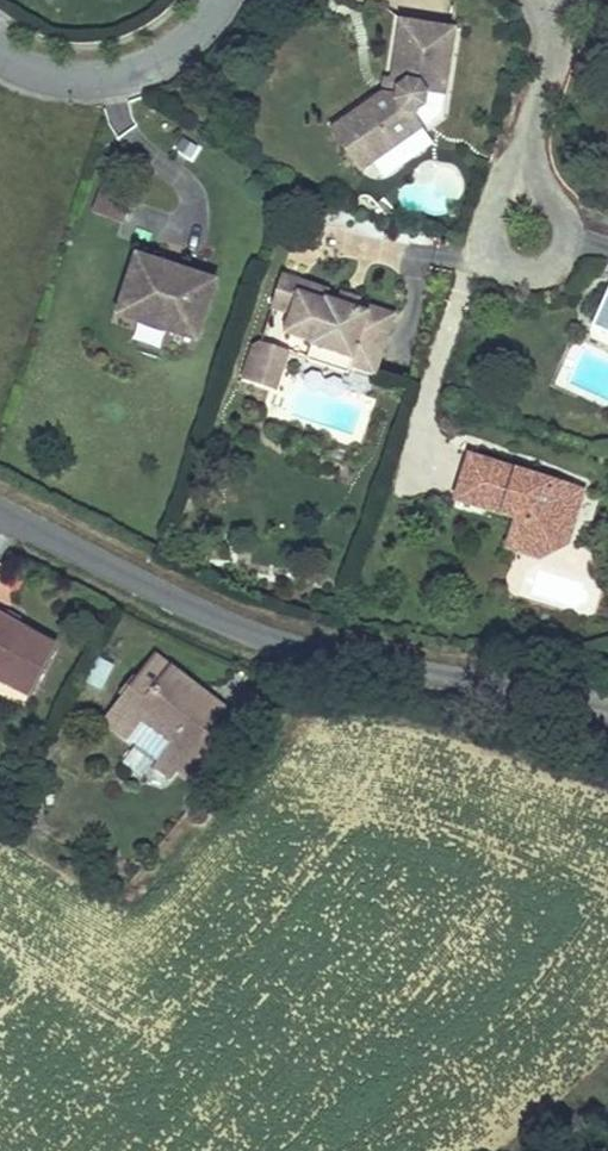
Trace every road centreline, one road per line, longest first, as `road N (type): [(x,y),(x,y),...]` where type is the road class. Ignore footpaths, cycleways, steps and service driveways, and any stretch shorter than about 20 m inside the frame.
road 1 (unclassified): [(0,503),(267,634),(607,712)]
road 2 (residential): [(0,57),(77,84),(130,74),(208,23),(221,0)]
road 3 (residential): [(530,232),(527,145),(554,44),(544,0)]

